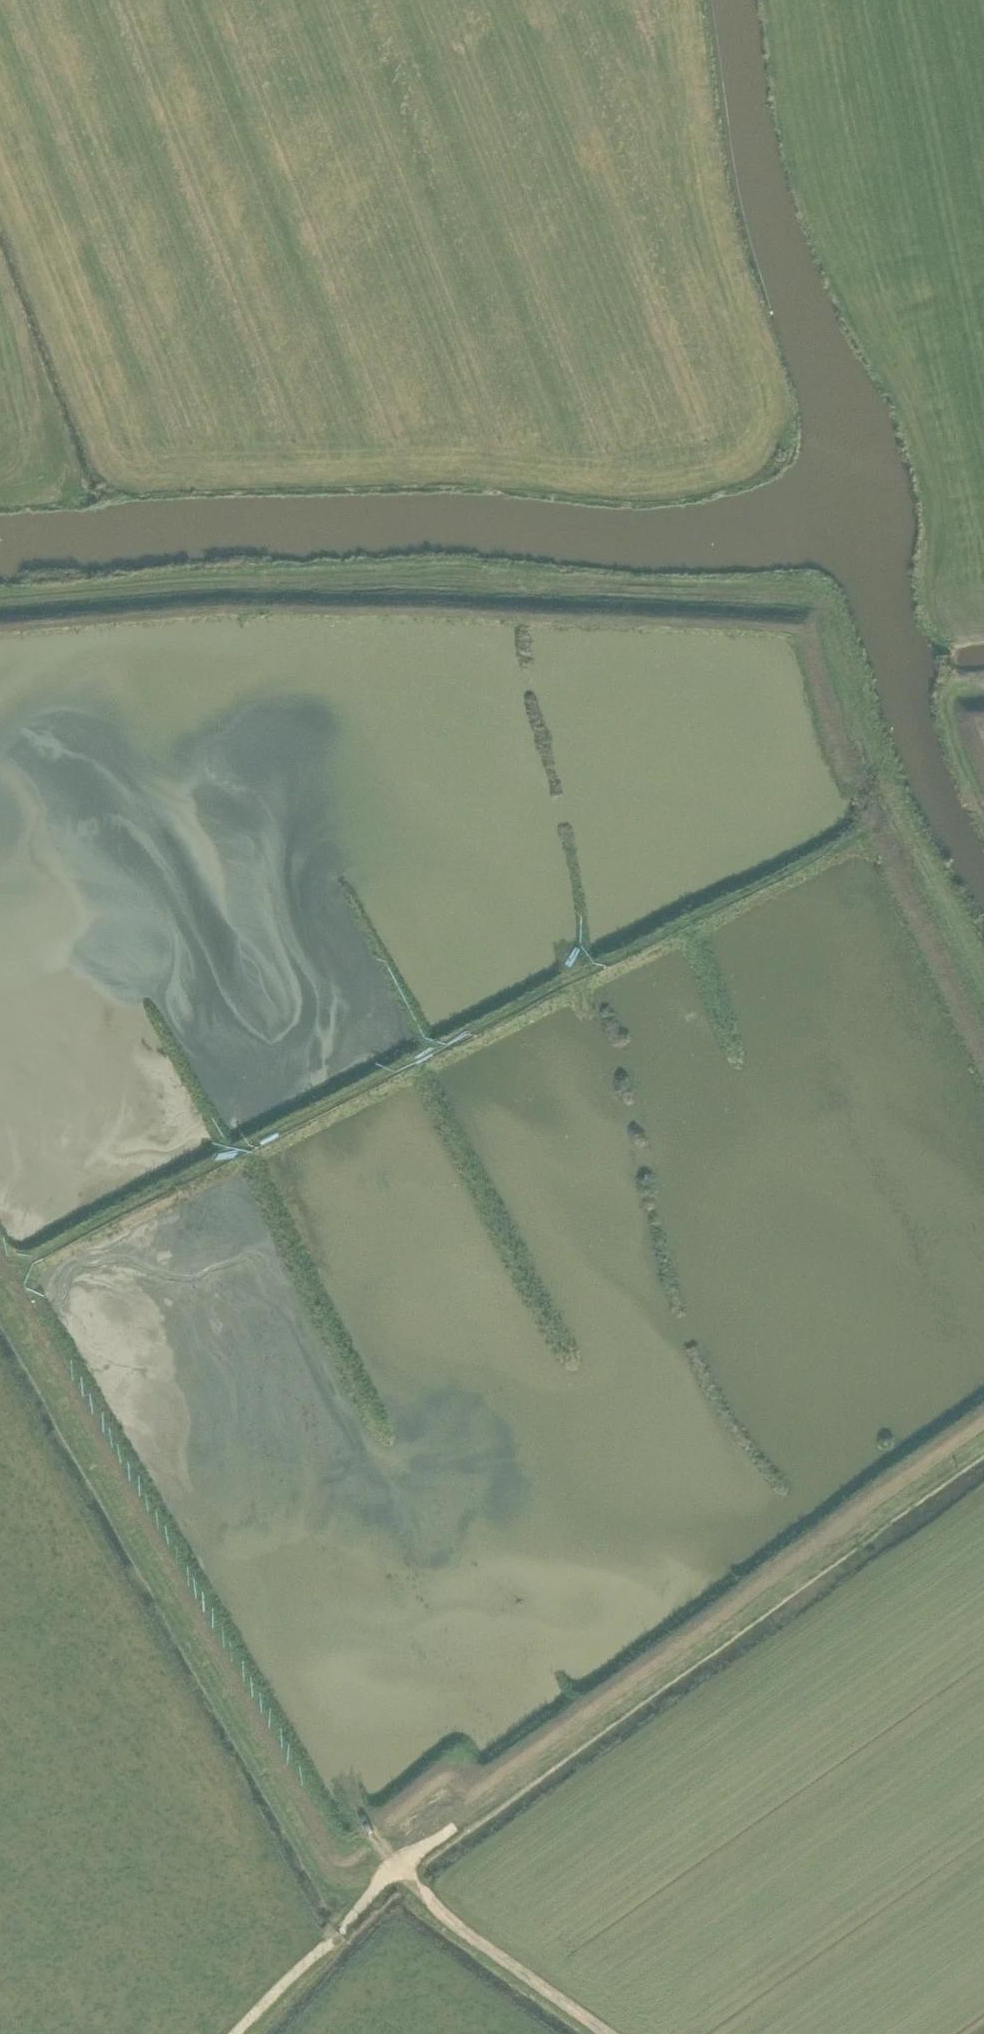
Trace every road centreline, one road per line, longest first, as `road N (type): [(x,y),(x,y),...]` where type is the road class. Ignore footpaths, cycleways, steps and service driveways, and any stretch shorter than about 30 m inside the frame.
road 1 (track): [(850,1520),(804,1577),(450,1828),(245,2033)]
road 2 (unclassified): [(599,2033),(460,1939),(405,1872)]

